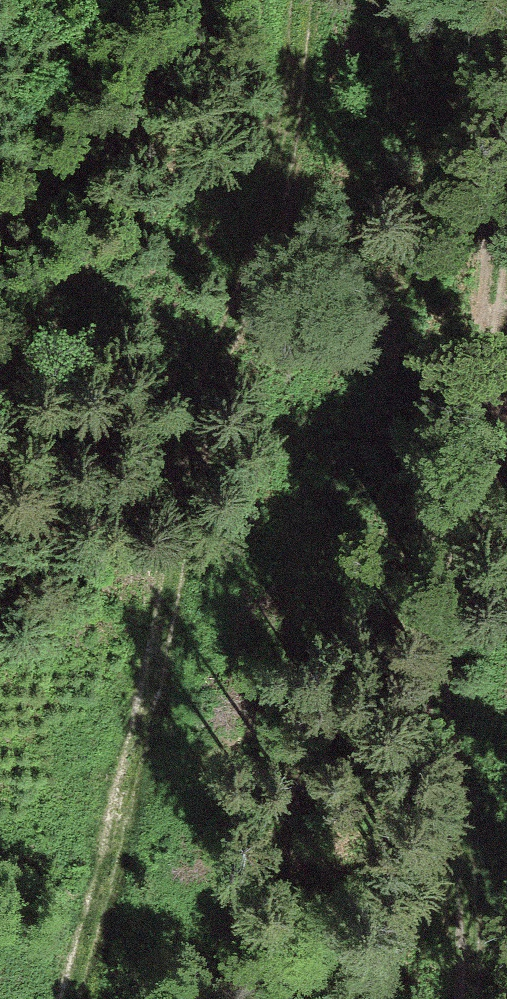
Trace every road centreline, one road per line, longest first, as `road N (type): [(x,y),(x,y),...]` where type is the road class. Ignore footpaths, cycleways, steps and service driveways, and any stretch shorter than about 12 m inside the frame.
road 1 (track): [(276,0),(183,509),(73,998)]
road 2 (track): [(472,998),(458,922),(442,591),(488,338),(506,0)]

